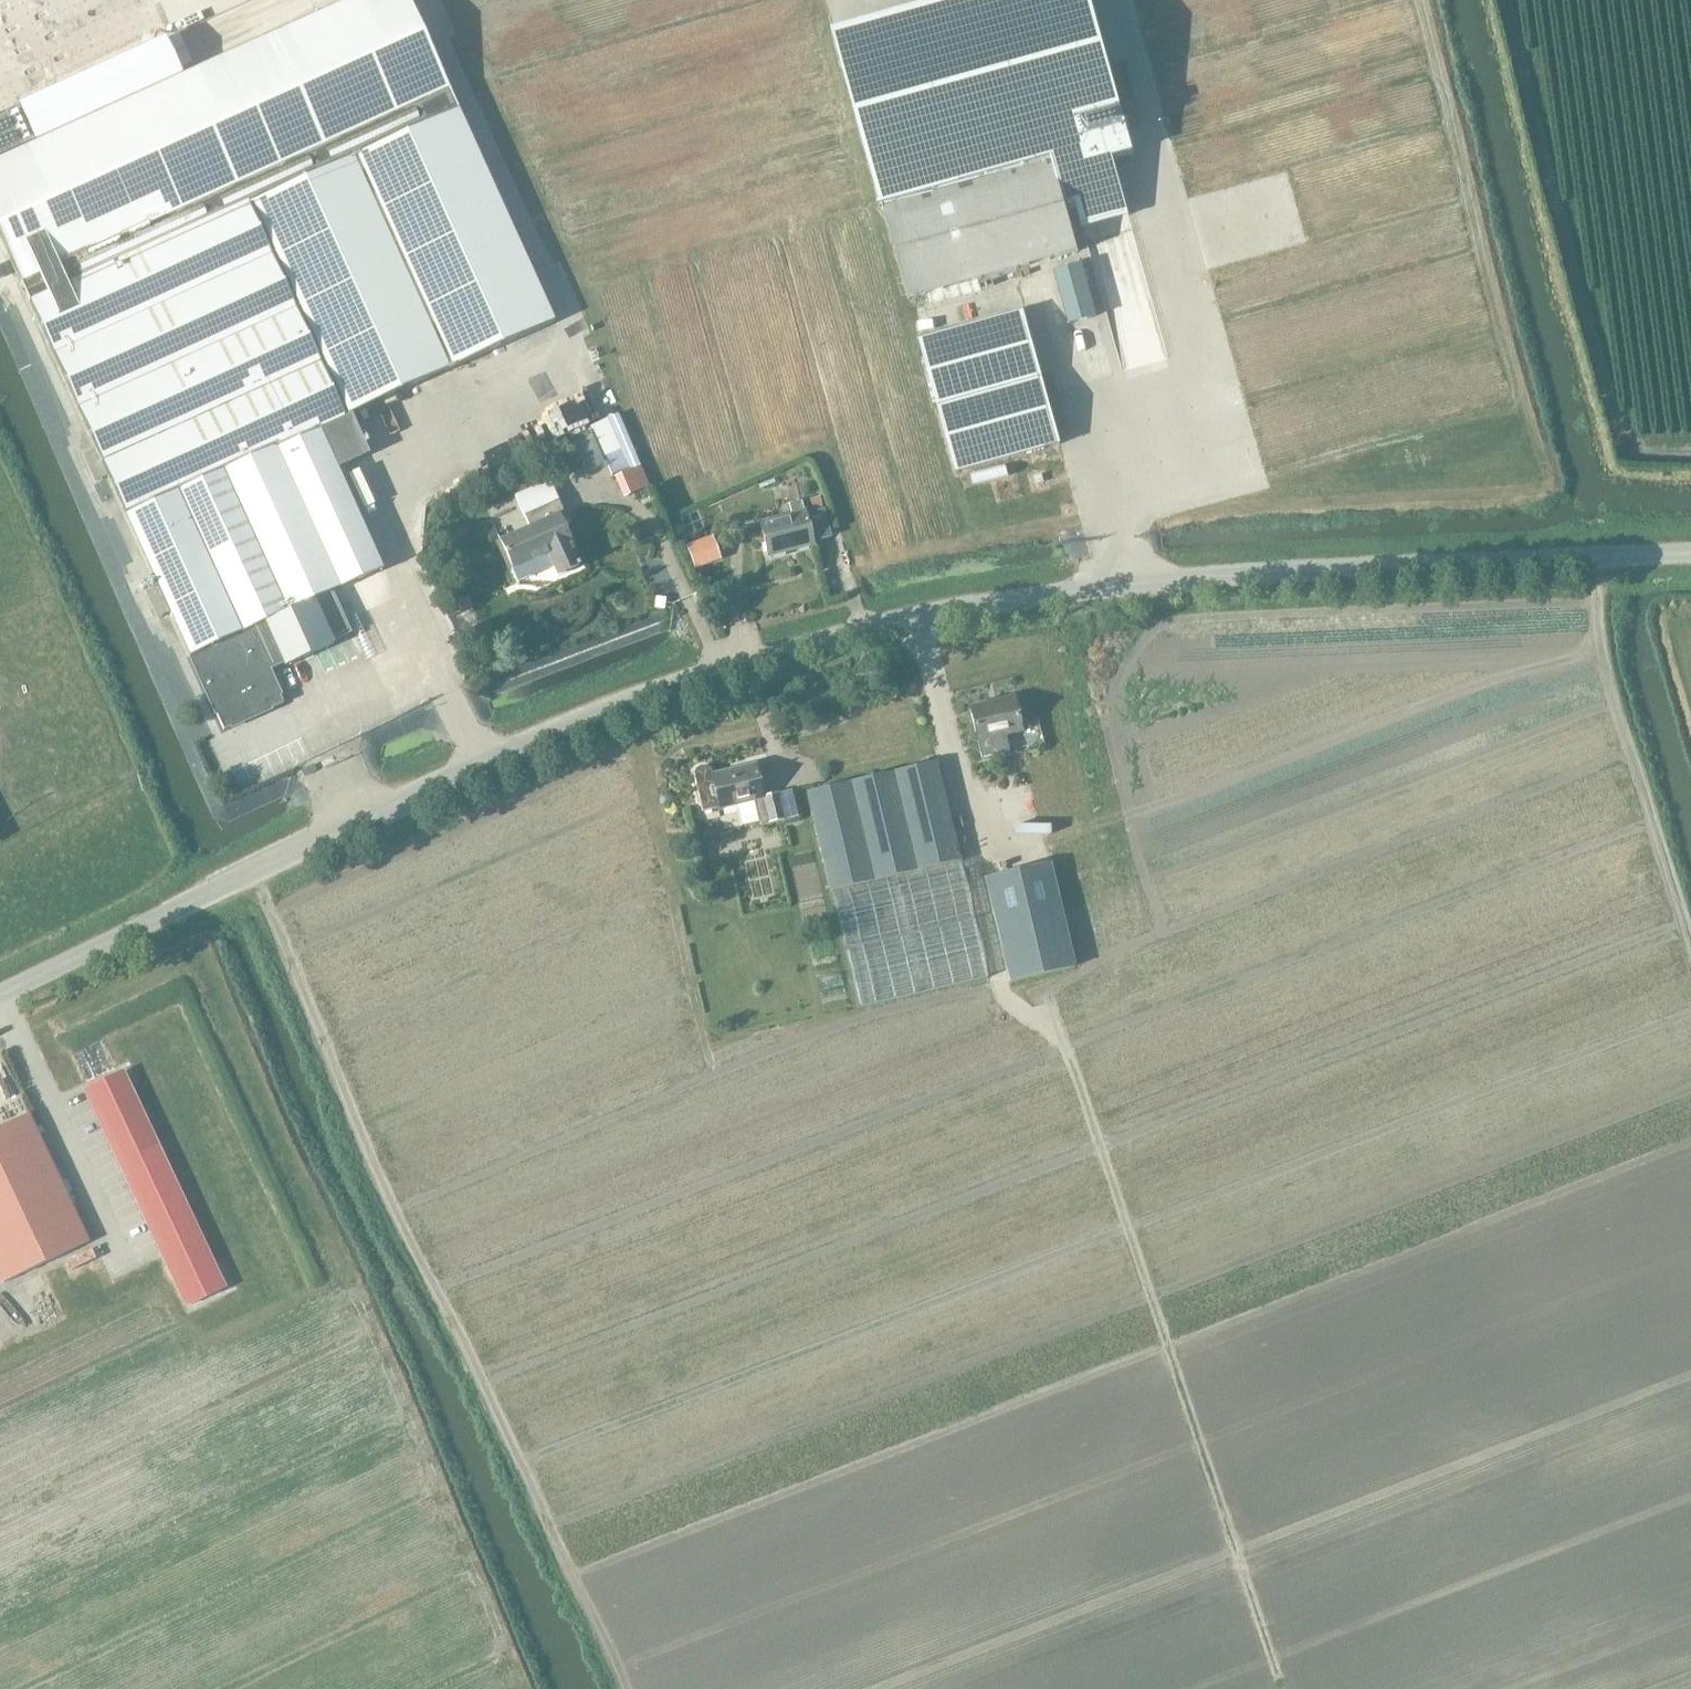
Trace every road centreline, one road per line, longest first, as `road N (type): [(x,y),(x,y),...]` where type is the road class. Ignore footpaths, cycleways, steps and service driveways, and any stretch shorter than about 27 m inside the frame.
road 1 (unclassified): [(0,999),(445,789),(672,697),(866,634),(1044,599),(1690,561)]

